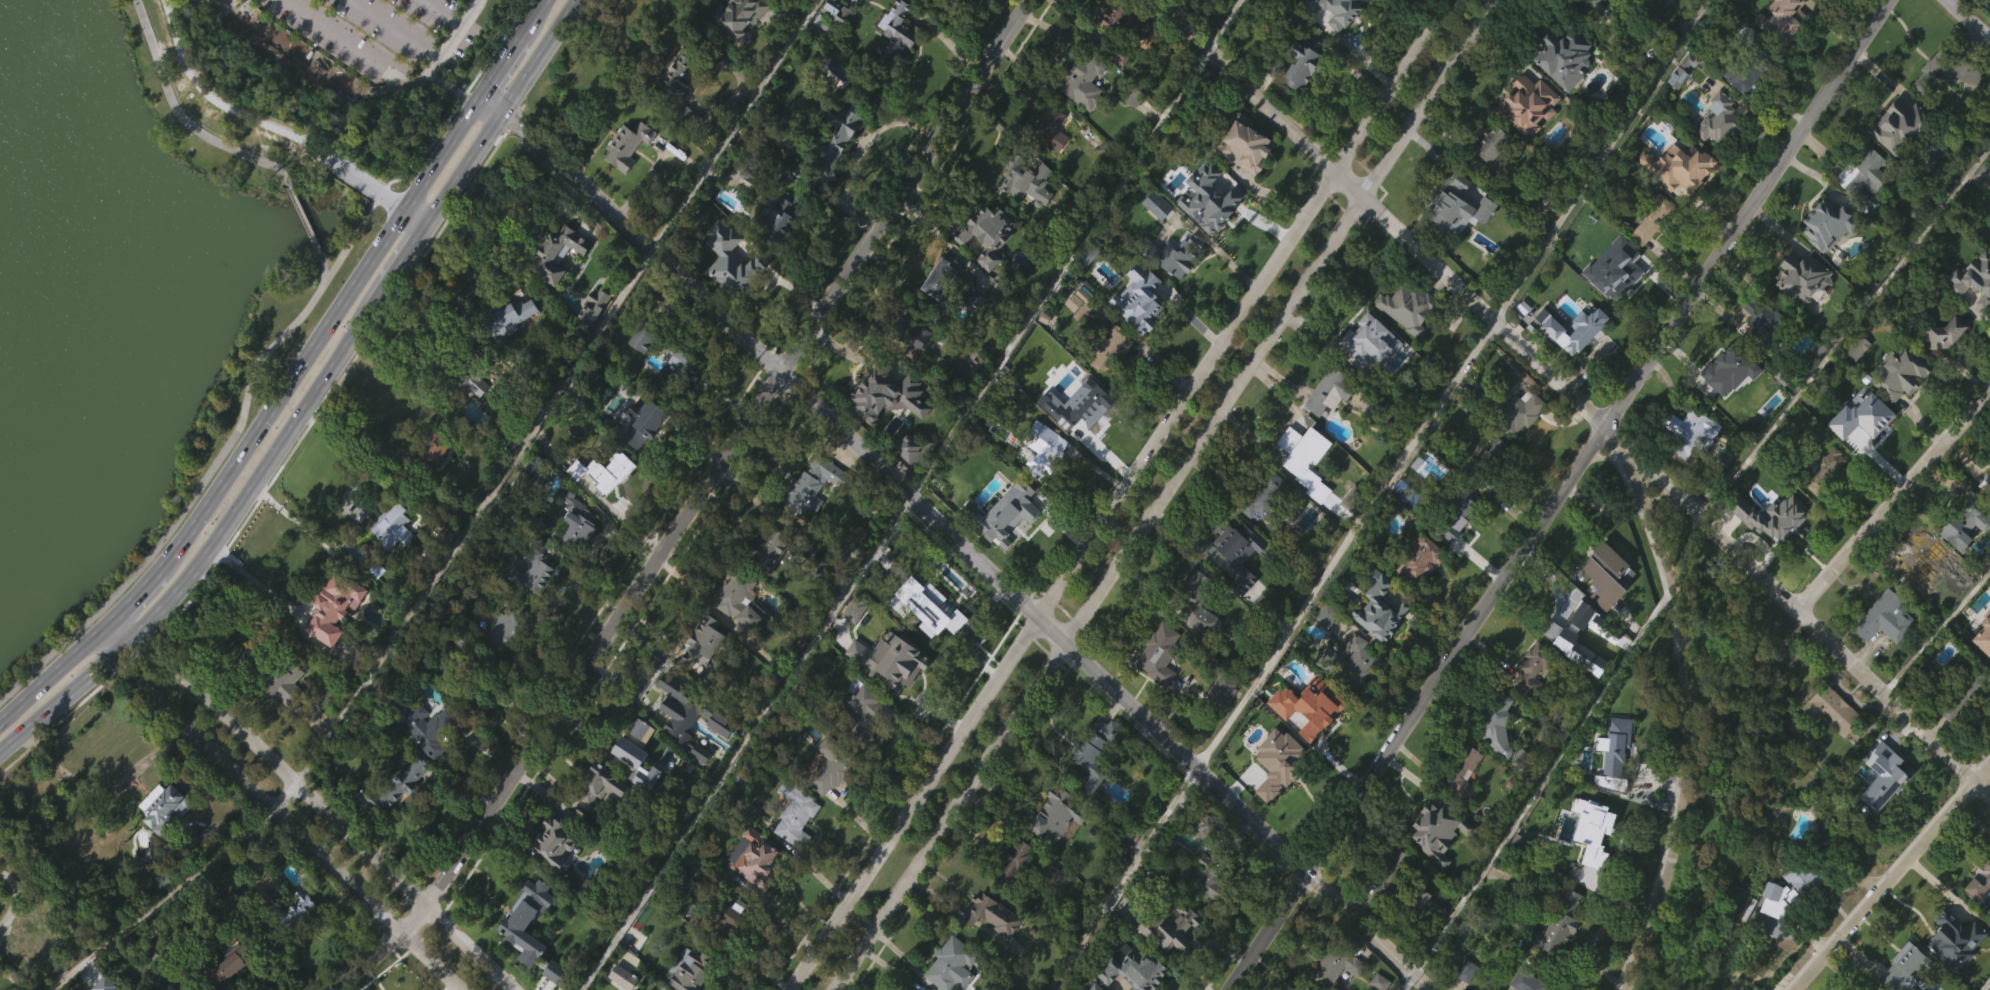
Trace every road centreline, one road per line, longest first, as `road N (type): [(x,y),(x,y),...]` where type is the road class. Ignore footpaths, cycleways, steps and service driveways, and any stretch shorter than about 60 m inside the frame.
road 1 (tertiary): [(1434,989),(485,89)]
road 2 (residential): [(323,989),(393,933),(521,768),(1031,0)]
road 3 (residential): [(1454,0),(789,989)]
road 4 (tertiary): [(1232,989),(1893,0)]
road 5 (residential): [(835,989),(1495,0)]
road 6 (residential): [(1156,0),(1989,796)]
road 7 (primary): [(0,750),(197,562),(575,0)]
road 8 (primary): [(545,0),(197,516),(134,591),(0,717)]
road 9 (residential): [(1622,989),(1673,844),(1688,724),(1680,625),(1636,494),(1605,435)]
road 10 (residential): [(526,989),(108,616)]
road 11 (residential): [(83,639),(473,989)]
road 12 (residential): [(1795,989),(1989,765)]
road 13 (residential): [(1796,610),(1989,389)]

